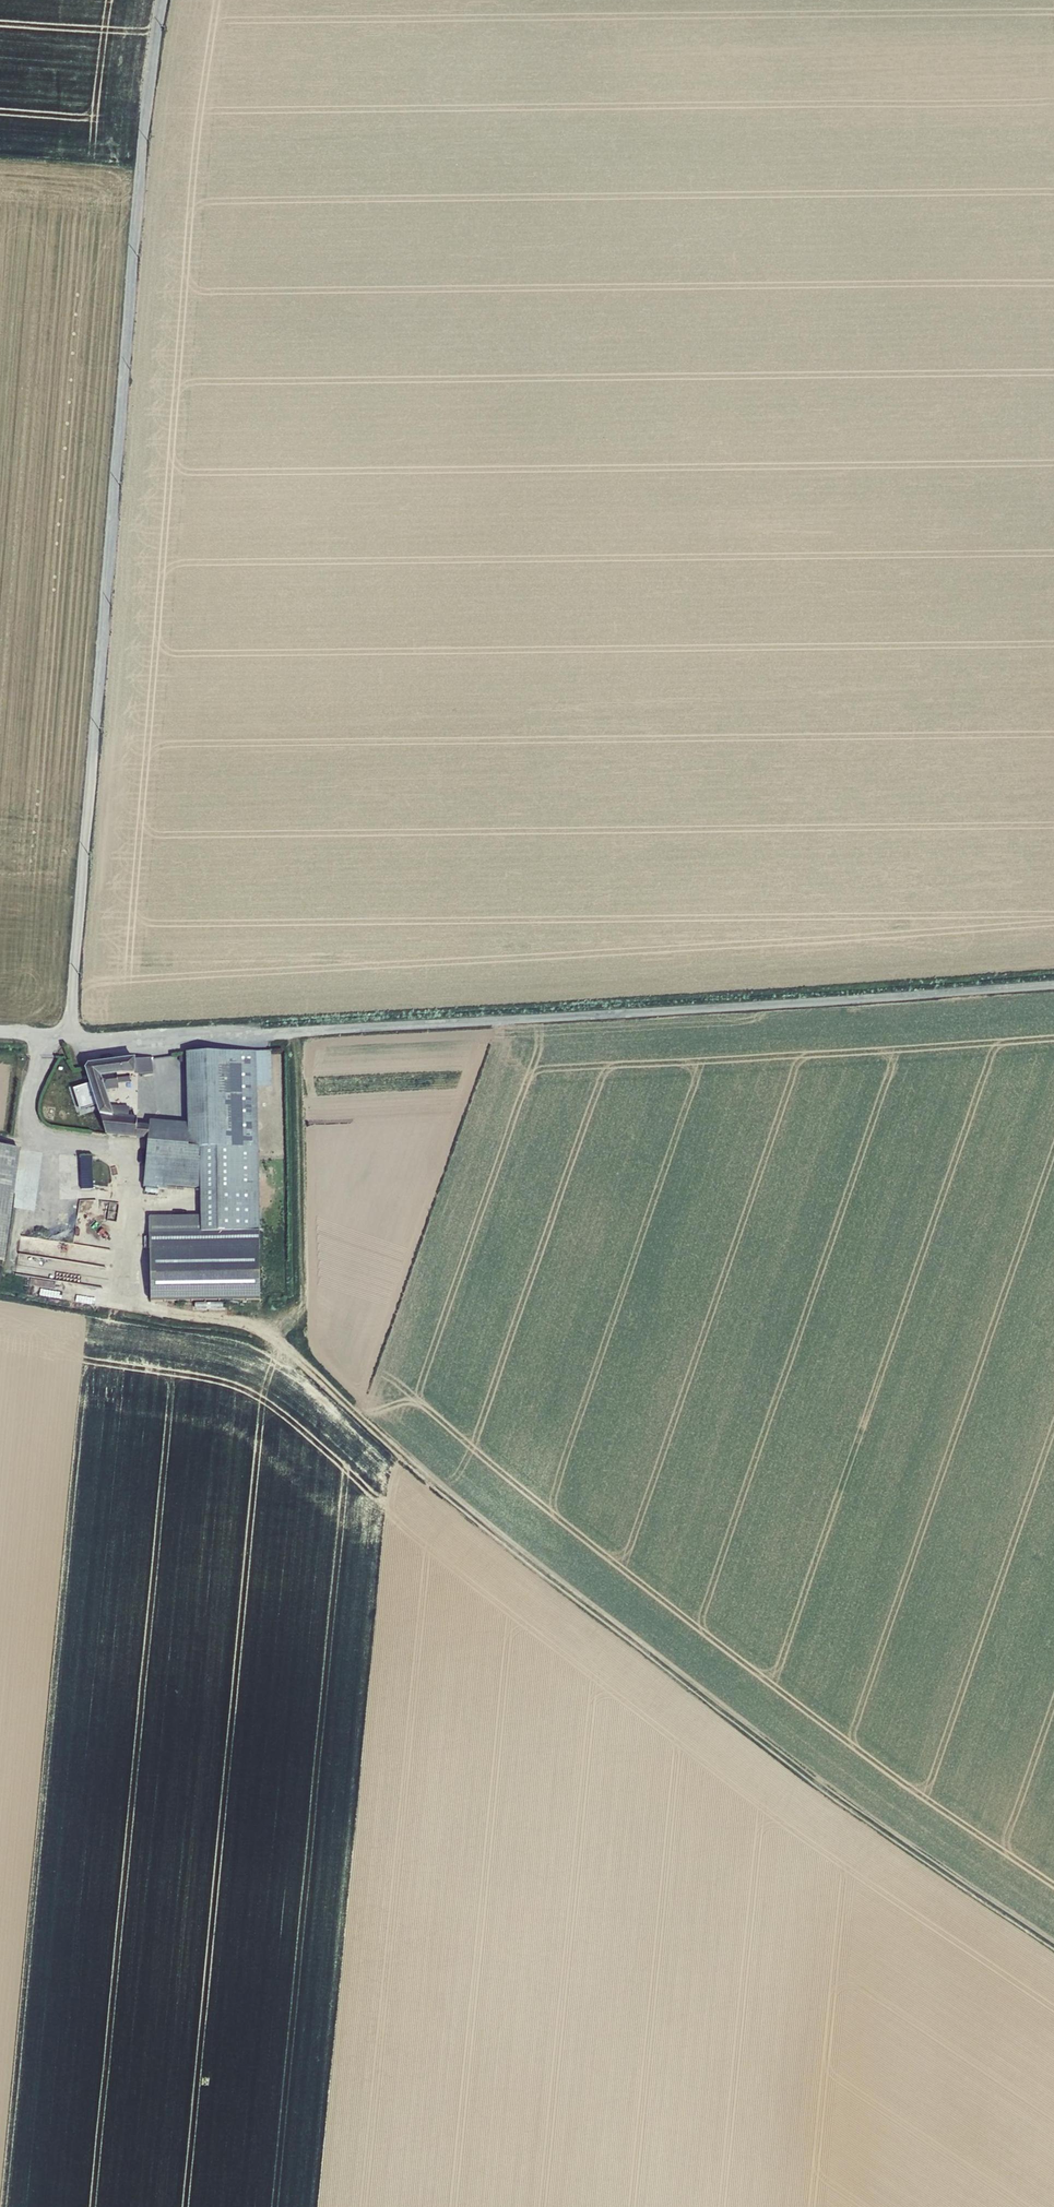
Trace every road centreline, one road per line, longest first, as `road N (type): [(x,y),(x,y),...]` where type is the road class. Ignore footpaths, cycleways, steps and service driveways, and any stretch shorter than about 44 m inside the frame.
road 1 (unclassified): [(164,0),(139,154),(69,1038)]
road 2 (unclassified): [(1053,984),(290,1035),(69,1038)]

